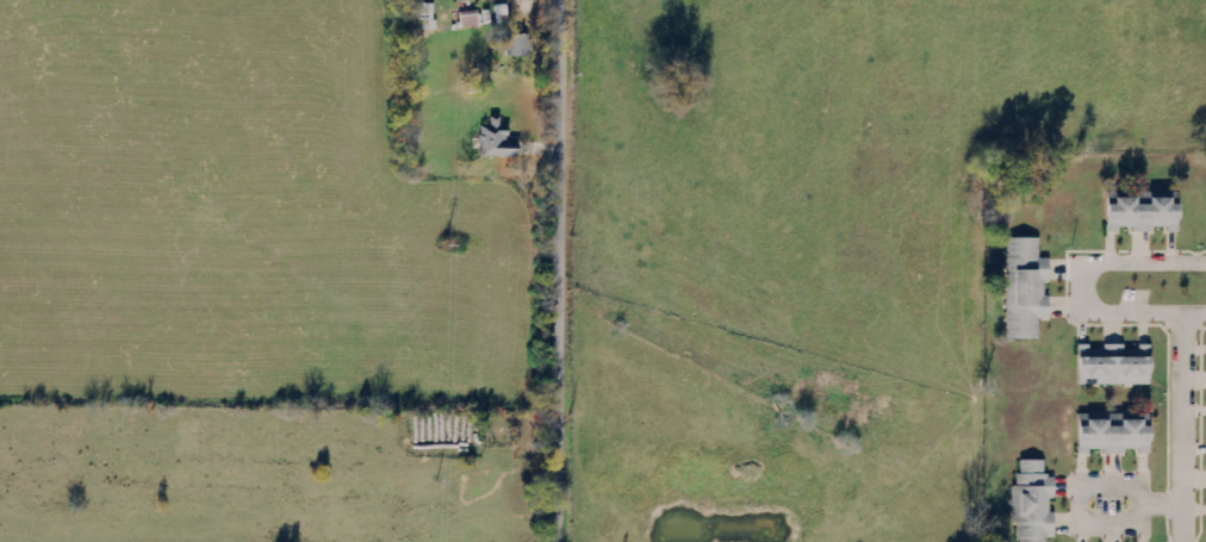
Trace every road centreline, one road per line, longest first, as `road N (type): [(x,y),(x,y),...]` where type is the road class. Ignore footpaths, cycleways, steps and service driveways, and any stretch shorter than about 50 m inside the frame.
road 1 (residential): [(555,541),(558,0)]
road 2 (residential): [(1205,265),(1105,264),(1081,280),(1081,301),(1100,316),(1205,319)]
road 3 (residential): [(1182,318),(1182,541)]
road 4 (residential): [(1182,506),(1138,507),(1132,496),(1090,496),(1082,516),(1131,522),(1138,507)]

